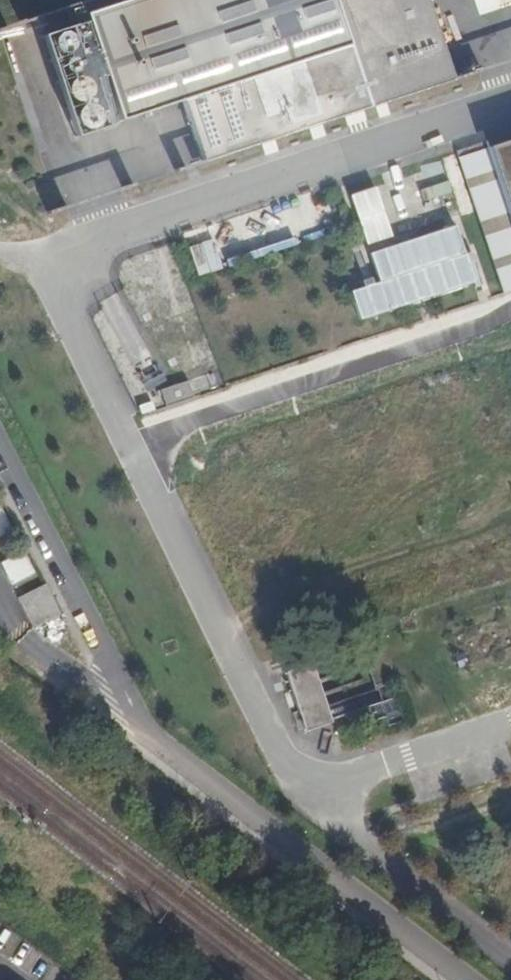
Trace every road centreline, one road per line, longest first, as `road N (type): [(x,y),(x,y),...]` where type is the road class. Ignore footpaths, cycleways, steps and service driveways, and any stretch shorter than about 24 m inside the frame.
road 1 (unclassified): [(0,435),(147,734),(470,979)]

